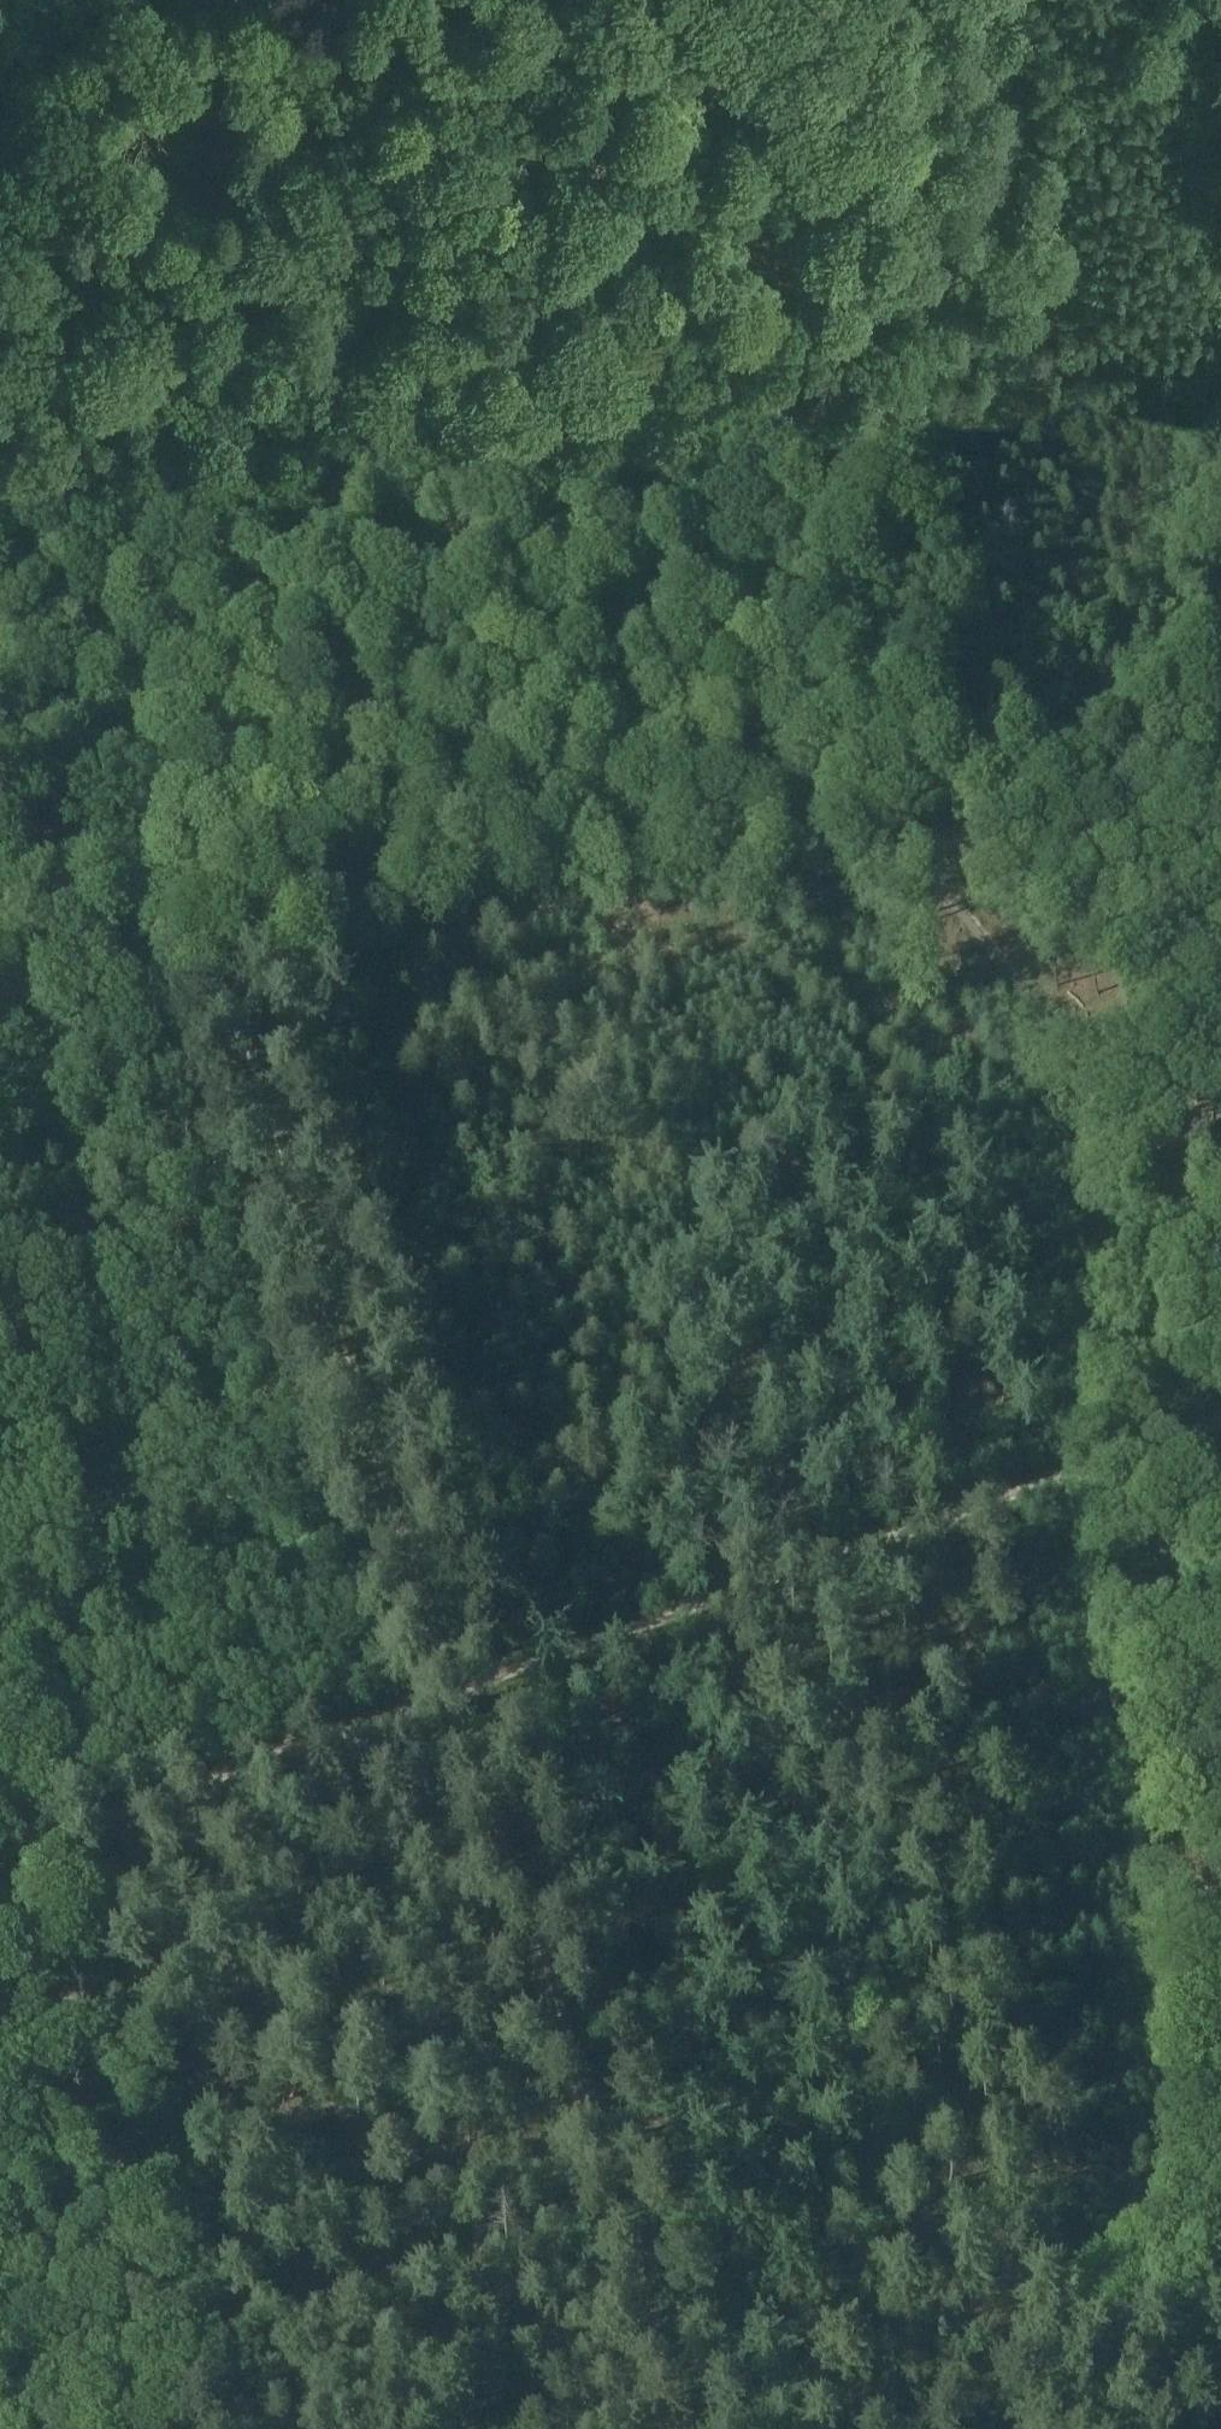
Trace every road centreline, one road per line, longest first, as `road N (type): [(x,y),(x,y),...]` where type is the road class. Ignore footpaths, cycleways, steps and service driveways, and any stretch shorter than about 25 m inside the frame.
road 1 (track): [(739,2428),(667,2251),(509,1744),(462,1707),(253,1096),(237,983),(227,786),(251,645),(301,529),(375,422),(406,337),(412,274),(397,120),(354,0)]
road 2 (track): [(27,1869),(0,1671)]

